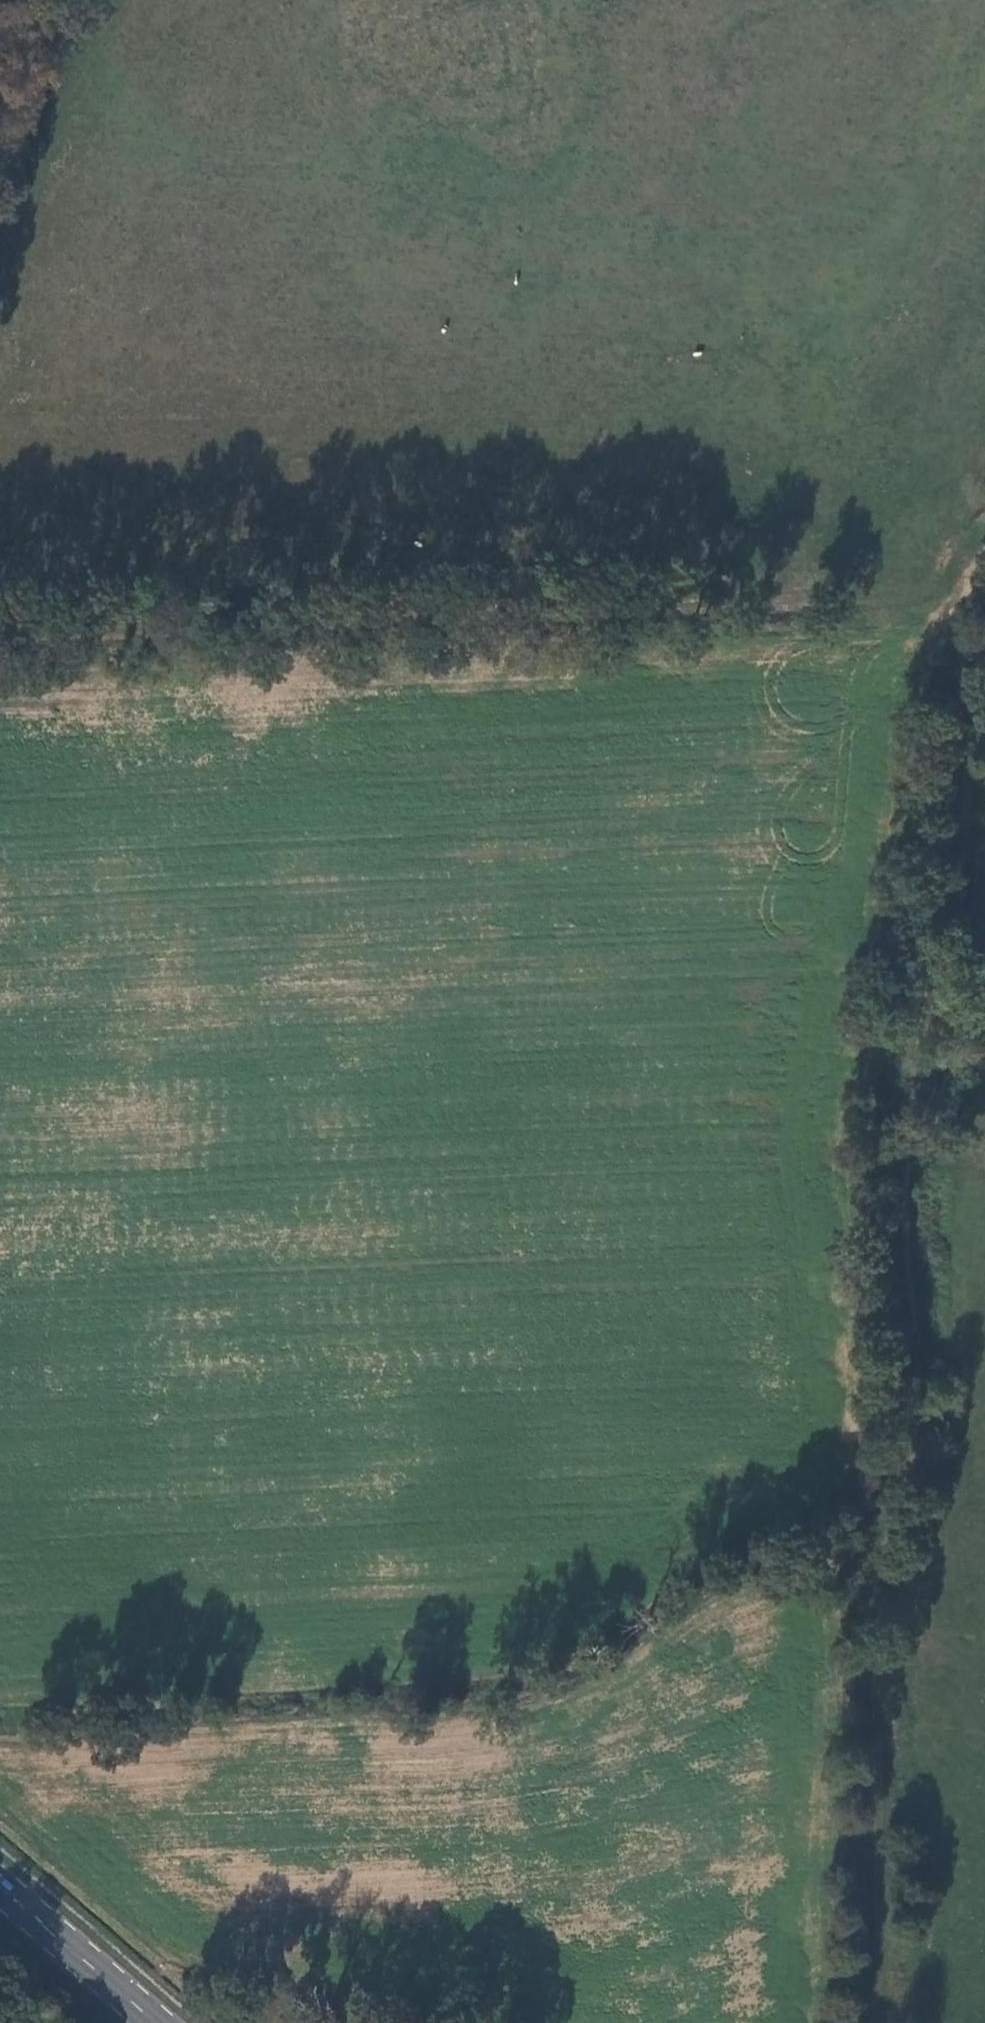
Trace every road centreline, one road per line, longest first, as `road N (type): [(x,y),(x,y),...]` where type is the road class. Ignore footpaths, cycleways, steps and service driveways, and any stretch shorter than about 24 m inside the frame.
road 1 (track): [(984,560),(973,571),(960,621),(926,1034),(917,1275),(899,1472),(871,1655),(876,2022)]
road 2 (primary): [(160,2022),(0,1883)]

